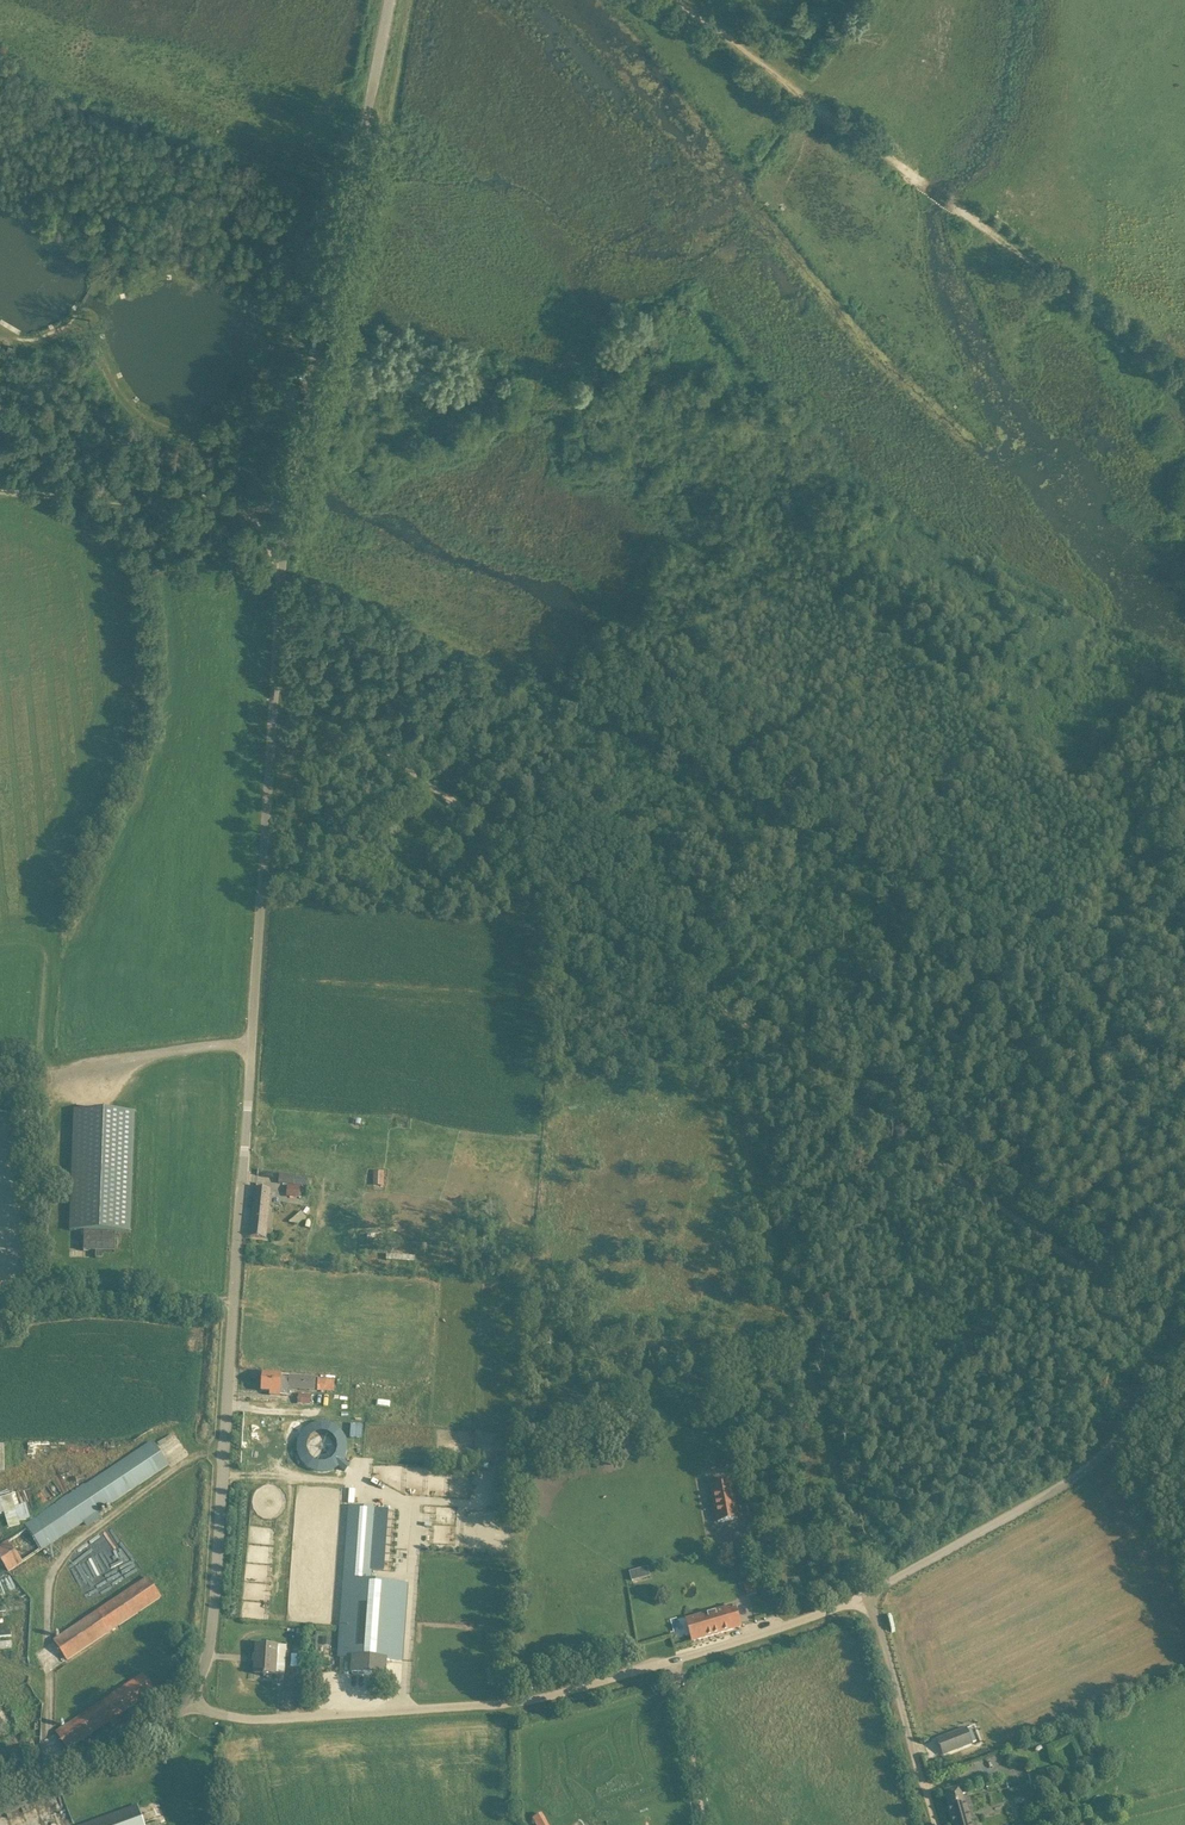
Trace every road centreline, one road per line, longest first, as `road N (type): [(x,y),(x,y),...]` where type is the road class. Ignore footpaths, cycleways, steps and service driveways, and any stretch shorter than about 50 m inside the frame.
road 1 (unclassified): [(195,1705),(214,1613),(288,502),(390,0)]
road 2 (track): [(1184,1342),(275,675)]
road 3 (unclassified): [(195,1705),(263,1719),(510,1704),(869,1596)]
road 4 (track): [(676,0),(1184,377)]
road 5 (track): [(869,1596),(705,992)]
road 6 (track): [(869,1596),(1090,1469),(1184,1345)]
road 7 (track): [(0,406),(161,469),(233,507),(288,502)]
road 8 (track): [(937,1824),(869,1596)]
road 9 (track): [(0,486),(106,505),(233,507)]
road 10 (unclassified): [(0,1790),(153,1735),(195,1705)]

